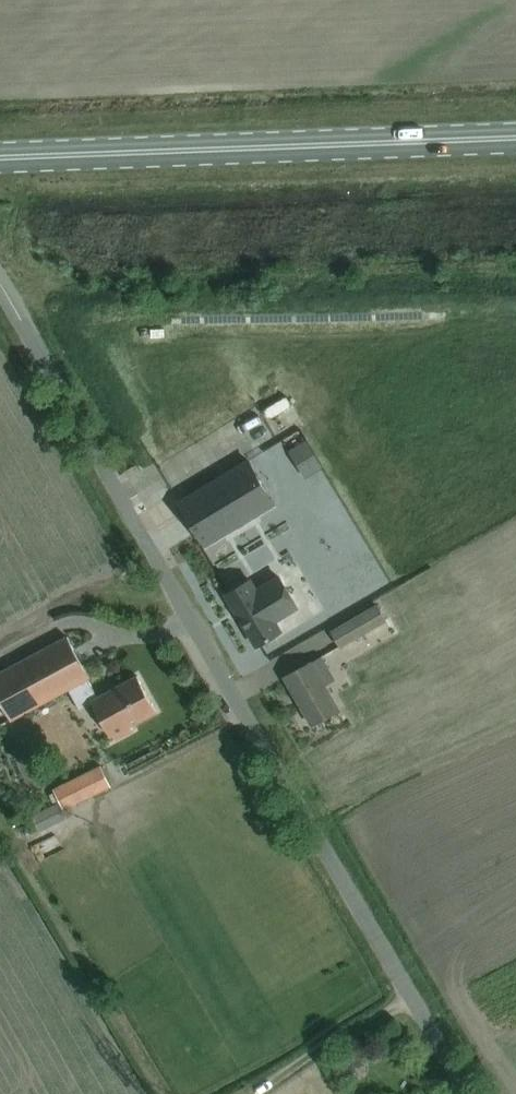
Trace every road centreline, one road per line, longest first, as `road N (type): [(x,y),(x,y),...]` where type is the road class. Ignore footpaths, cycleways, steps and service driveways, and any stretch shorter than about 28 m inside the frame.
road 1 (unclassified): [(465,1093),(0,287)]
road 2 (secondary): [(0,157),(515,138)]

